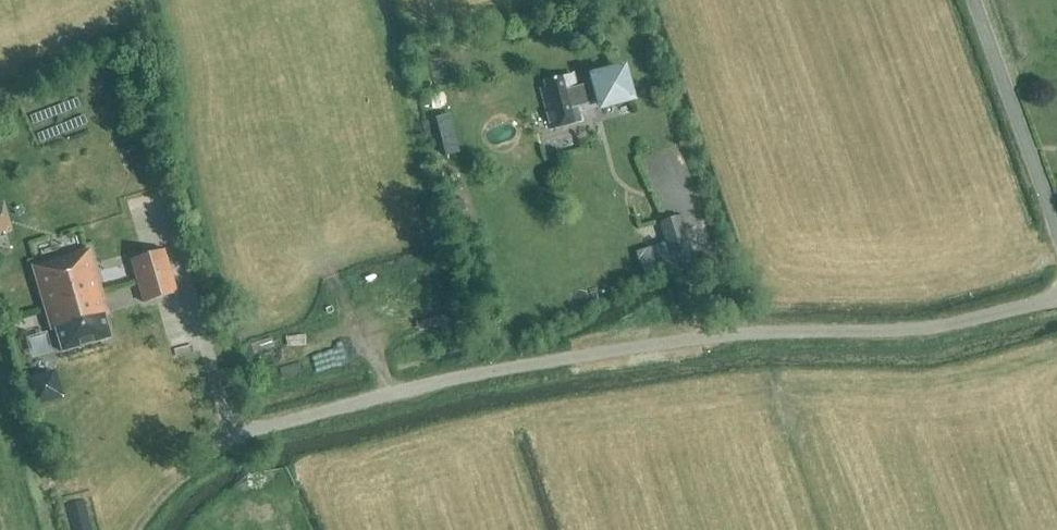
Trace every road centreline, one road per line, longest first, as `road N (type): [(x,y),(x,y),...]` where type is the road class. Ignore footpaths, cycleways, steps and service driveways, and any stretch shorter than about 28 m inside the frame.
road 1 (unclassified): [(1056,299),(918,334),(846,344),(751,341),(441,388),(216,450)]
road 2 (unclassified): [(1056,228),(975,0)]

